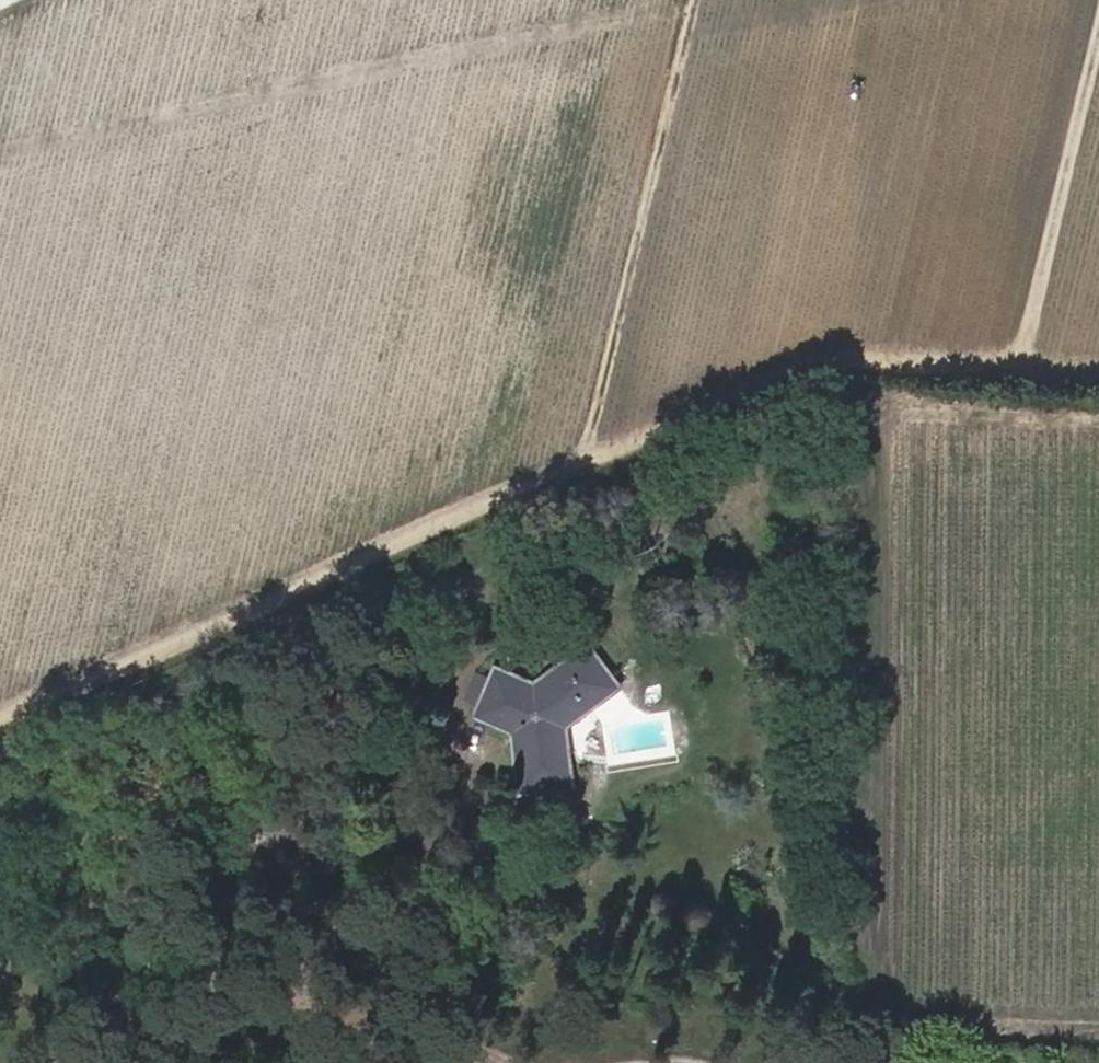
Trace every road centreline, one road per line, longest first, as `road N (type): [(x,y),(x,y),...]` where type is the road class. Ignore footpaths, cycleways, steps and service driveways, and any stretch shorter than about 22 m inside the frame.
road 1 (track): [(0,717),(588,465),(858,360),(1098,362)]
road 2 (track): [(686,32),(588,465)]
road 3 (track): [(1027,358),(1098,51)]
road 4 (track): [(855,0),(686,32)]

